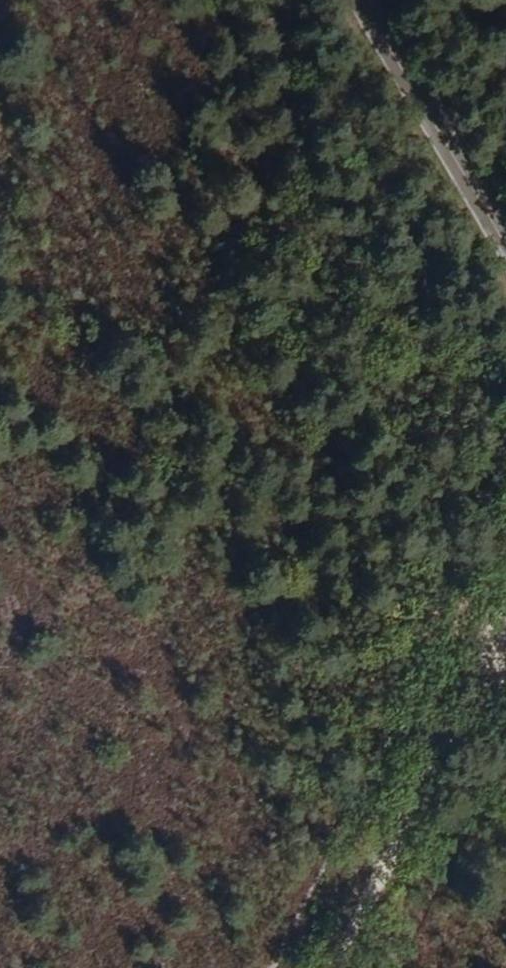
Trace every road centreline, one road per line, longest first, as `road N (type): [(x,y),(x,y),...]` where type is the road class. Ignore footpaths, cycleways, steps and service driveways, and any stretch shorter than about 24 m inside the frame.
road 1 (track): [(336,967),(505,611)]
road 2 (secondary): [(361,0),(505,251)]

